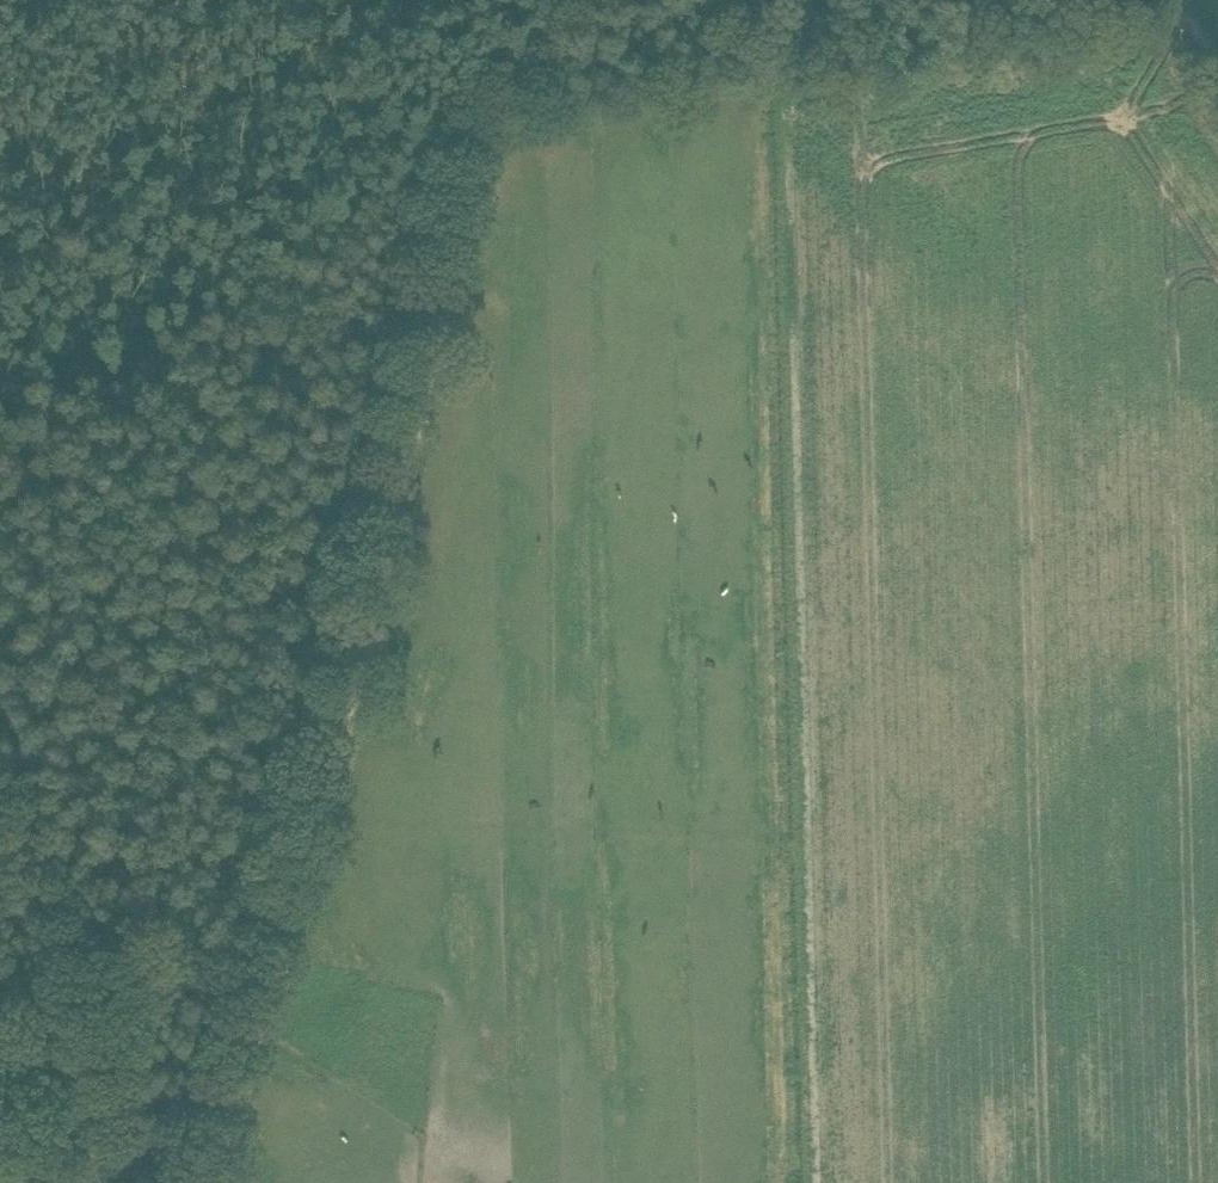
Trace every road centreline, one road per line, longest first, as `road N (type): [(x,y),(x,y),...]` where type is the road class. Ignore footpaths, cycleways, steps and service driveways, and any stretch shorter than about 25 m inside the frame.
road 1 (track): [(211,1182),(516,113),(594,0)]
road 2 (track): [(0,860),(52,975),(103,1182)]

